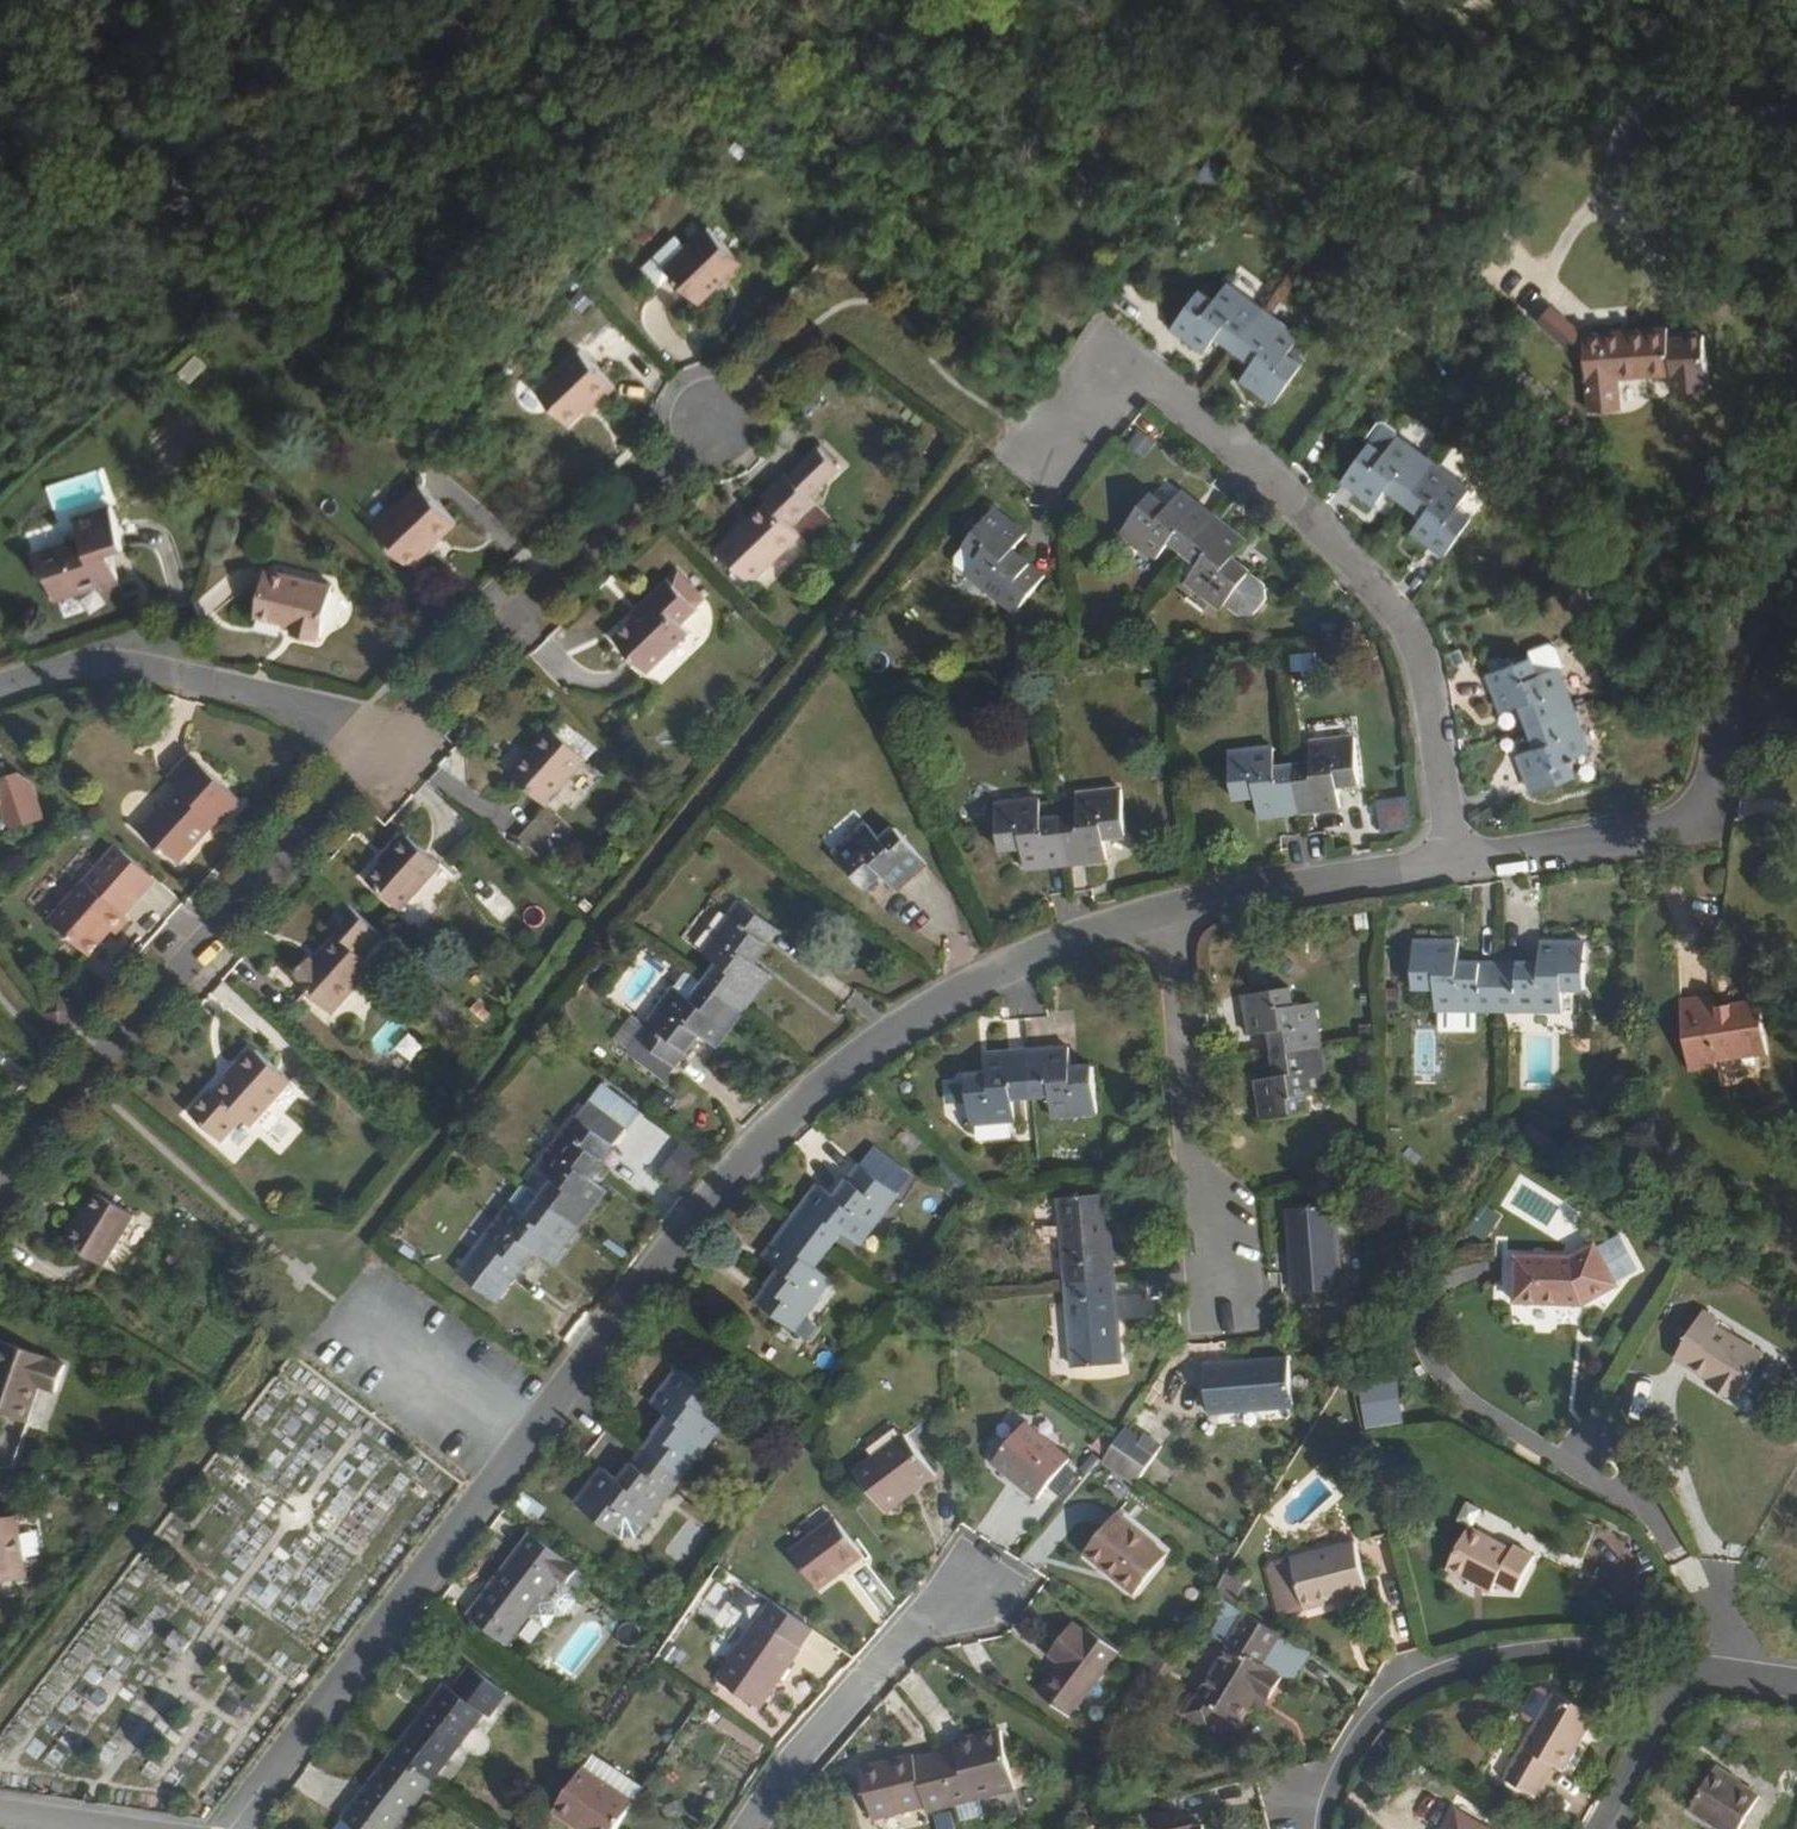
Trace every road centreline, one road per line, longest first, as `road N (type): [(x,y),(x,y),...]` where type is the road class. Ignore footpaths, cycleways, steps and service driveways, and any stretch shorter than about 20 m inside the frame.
road 1 (residential): [(239,1828),(747,1151),(894,1022),(1025,956),(1169,905)]
road 2 (residential): [(1461,853),(1418,649),(1341,556),(1129,363),(1043,450)]
road 3 (residential): [(0,1178),(37,1124),(402,737)]
road 4 (residential): [(1461,853),(1715,818),(1729,700),(1796,568)]
road 5 (residential): [(402,737),(725,414)]
road 6 (residential): [(1675,1675),(1535,1655),(1427,1686),(1379,1716),(1347,1763),(1327,1828)]
road 7 (residential): [(402,737),(119,667),(0,689)]
road 8 (residential): [(1169,905),(1218,1308)]
road 9 (residential): [(747,1828),(793,1762),(917,1623),(985,1573)]
road 10 (residential): [(1169,905),(1461,853)]
road 11 (residential): [(1629,1789),(1675,1675)]
road 12 (residential): [(1796,1694),(1675,1675)]

